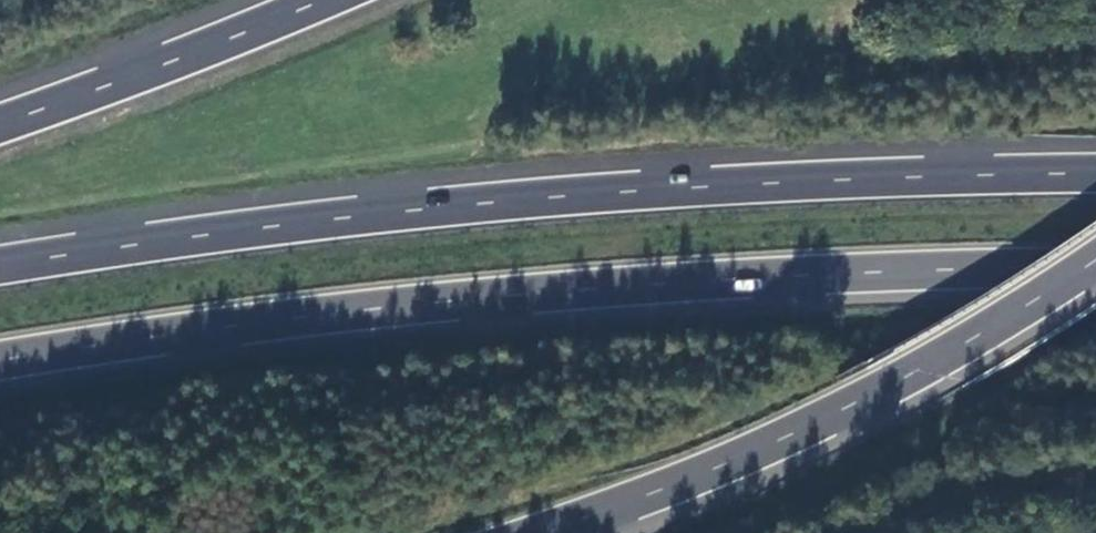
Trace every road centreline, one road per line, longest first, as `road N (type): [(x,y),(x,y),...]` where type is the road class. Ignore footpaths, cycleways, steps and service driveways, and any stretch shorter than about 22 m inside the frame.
road 1 (trunk): [(0,366),(470,303),(807,280),(1095,272)]
road 2 (trunk): [(1095,179),(801,187),(461,211),(0,271)]
road 3 (motorway): [(564,532),(764,454),(915,378),(1095,265)]
road 4 (motorway): [(335,0),(0,128)]

